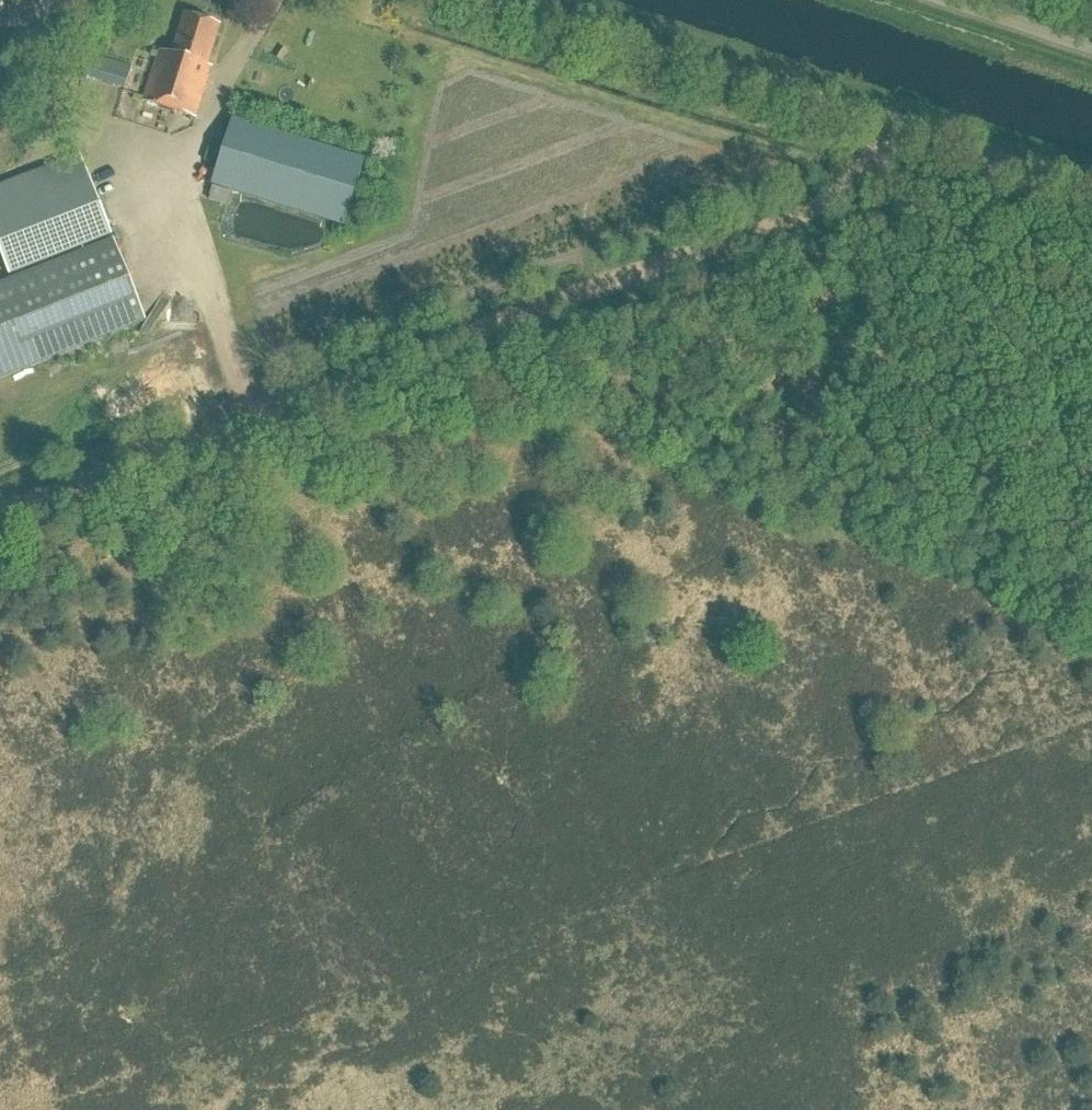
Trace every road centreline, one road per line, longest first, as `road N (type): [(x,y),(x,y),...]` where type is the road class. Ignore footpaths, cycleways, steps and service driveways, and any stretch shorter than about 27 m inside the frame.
road 1 (track): [(0,513),(815,209),(871,179),(891,132)]
road 2 (tertiary): [(1091,197),(481,0)]
road 3 (unclassified): [(1091,47),(947,0)]

